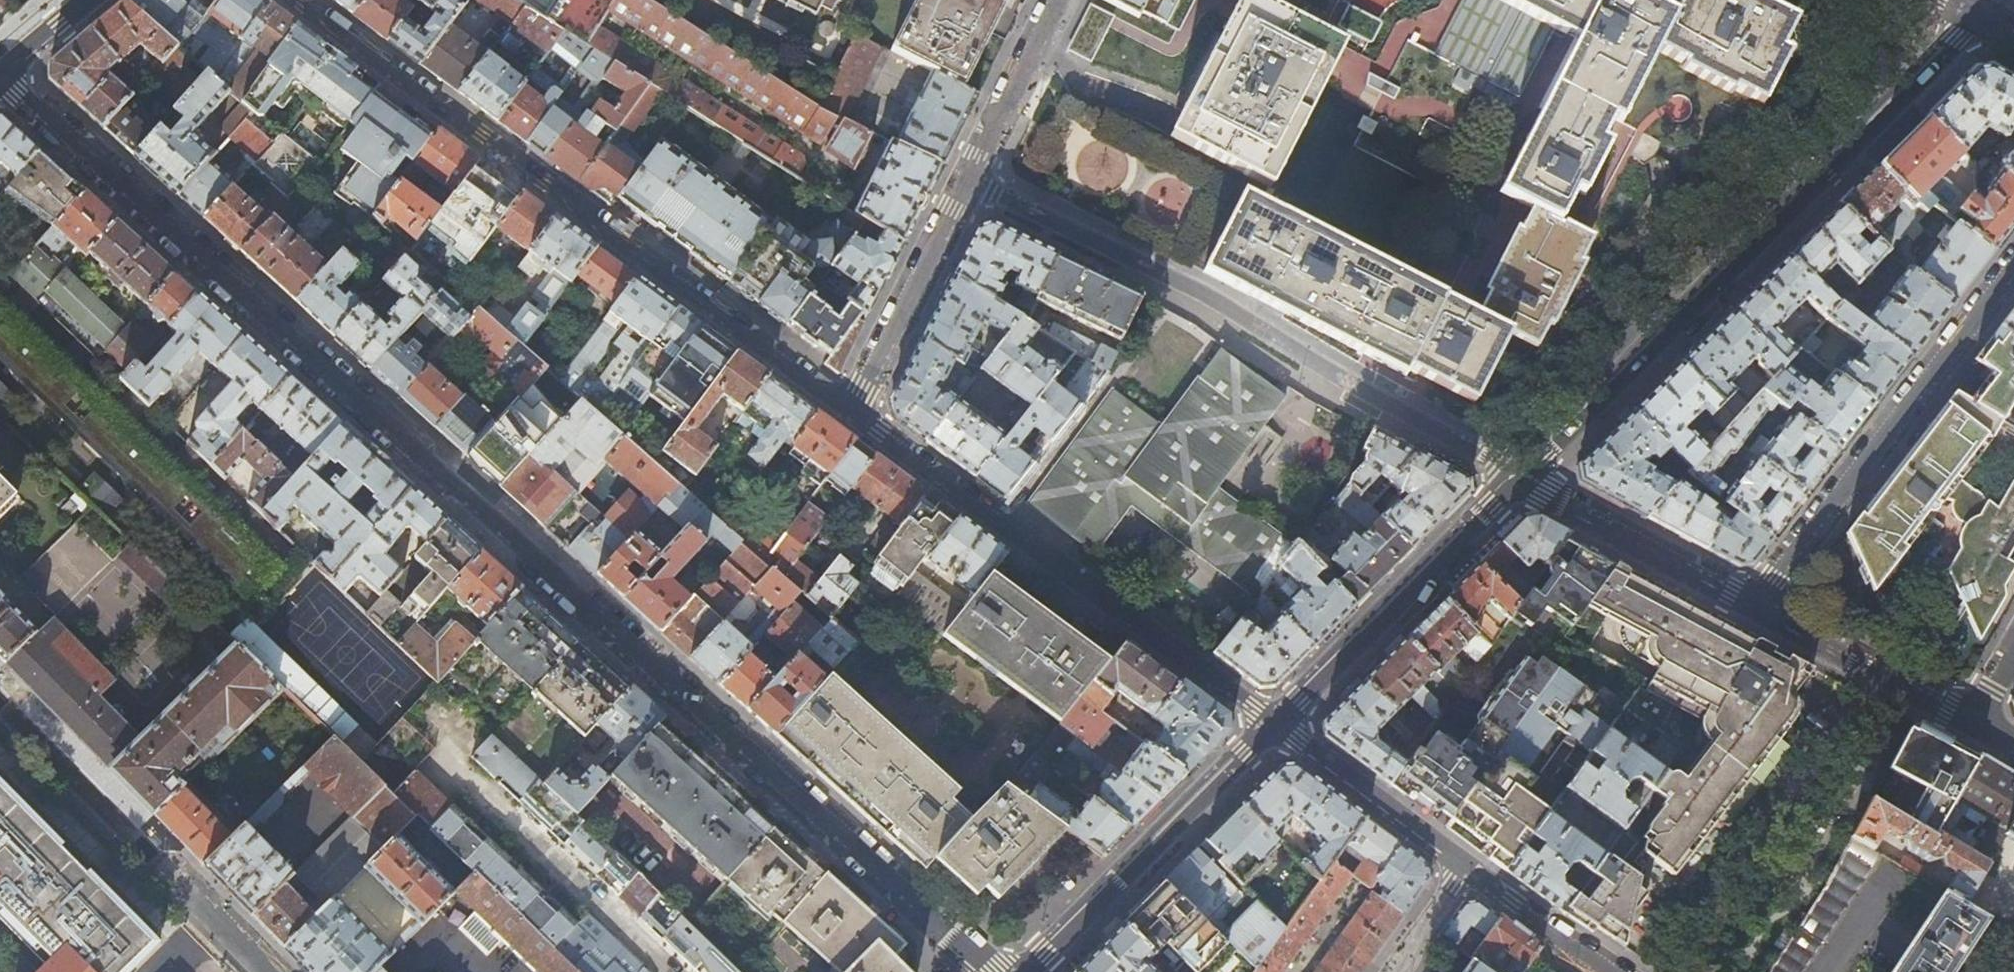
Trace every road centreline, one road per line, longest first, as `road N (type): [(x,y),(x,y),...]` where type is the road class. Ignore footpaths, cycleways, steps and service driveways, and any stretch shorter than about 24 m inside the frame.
road 1 (residential): [(999,971),(0,82)]
road 2 (residential): [(851,411),(303,0)]
road 3 (tertiary): [(1526,477),(1998,7)]
road 4 (residential): [(1278,726),(851,411)]
road 5 (residential): [(1057,0),(851,411)]
road 6 (residential): [(2013,269),(1754,601)]
road 7 (residential): [(0,706),(266,971)]
road 8 (tertiary): [(1278,726),(1526,477)]
road 9 (tertiary): [(1033,971),(1278,726)]
road 10 (residential): [(450,762),(669,971)]
road 11 (residential): [(1754,601),(2013,745)]
road 12 (residential): [(1526,477),(1754,601)]
road 13 (residential): [(1464,868),(1278,726)]
road 14 (residential): [(1618,971),(1464,868)]
road 15 (residential): [(1388,971),(1464,868)]

